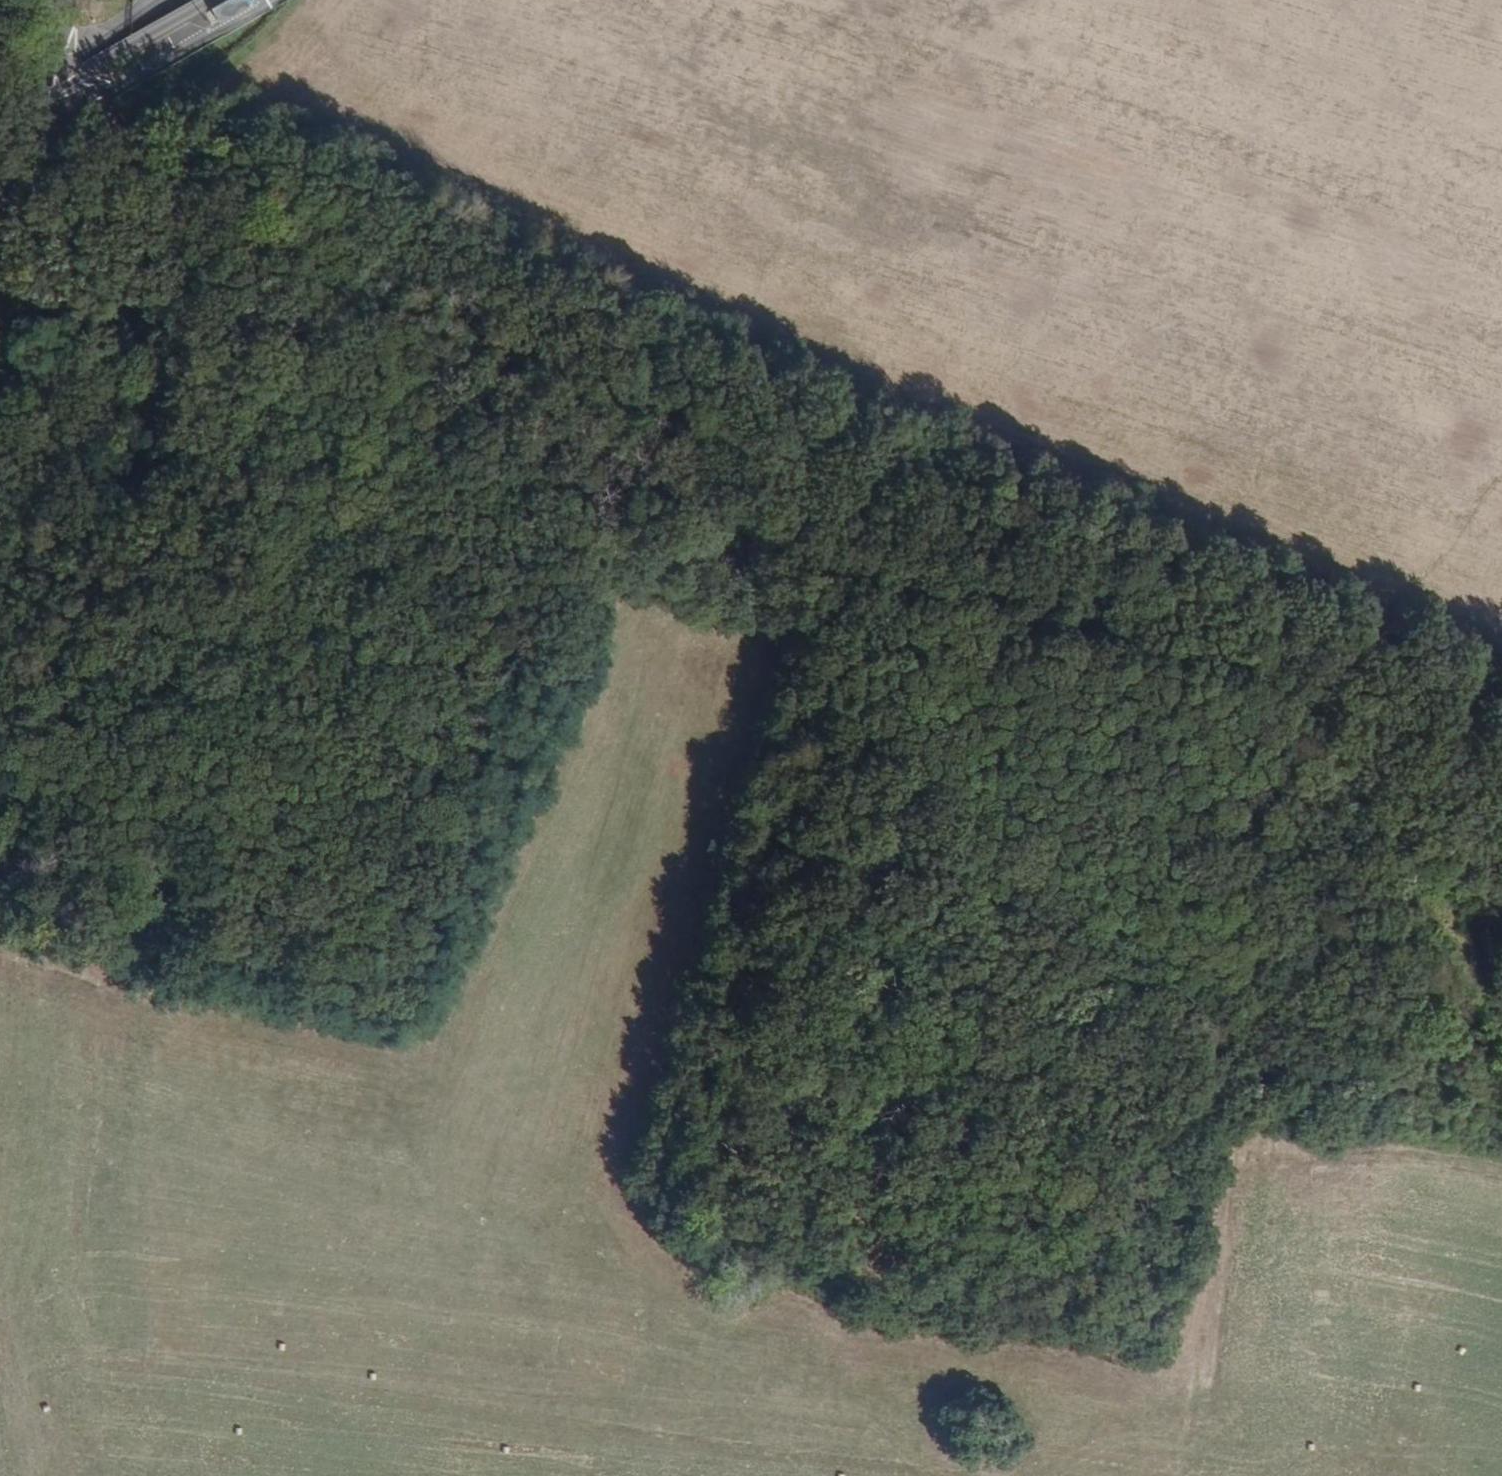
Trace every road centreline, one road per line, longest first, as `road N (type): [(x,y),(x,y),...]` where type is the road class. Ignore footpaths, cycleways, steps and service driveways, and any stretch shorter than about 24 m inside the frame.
road 1 (track): [(1501,747),(927,608),(764,534),(455,371),(183,199),(132,151),(30,88)]
road 2 (tertiary): [(62,0),(0,155)]

